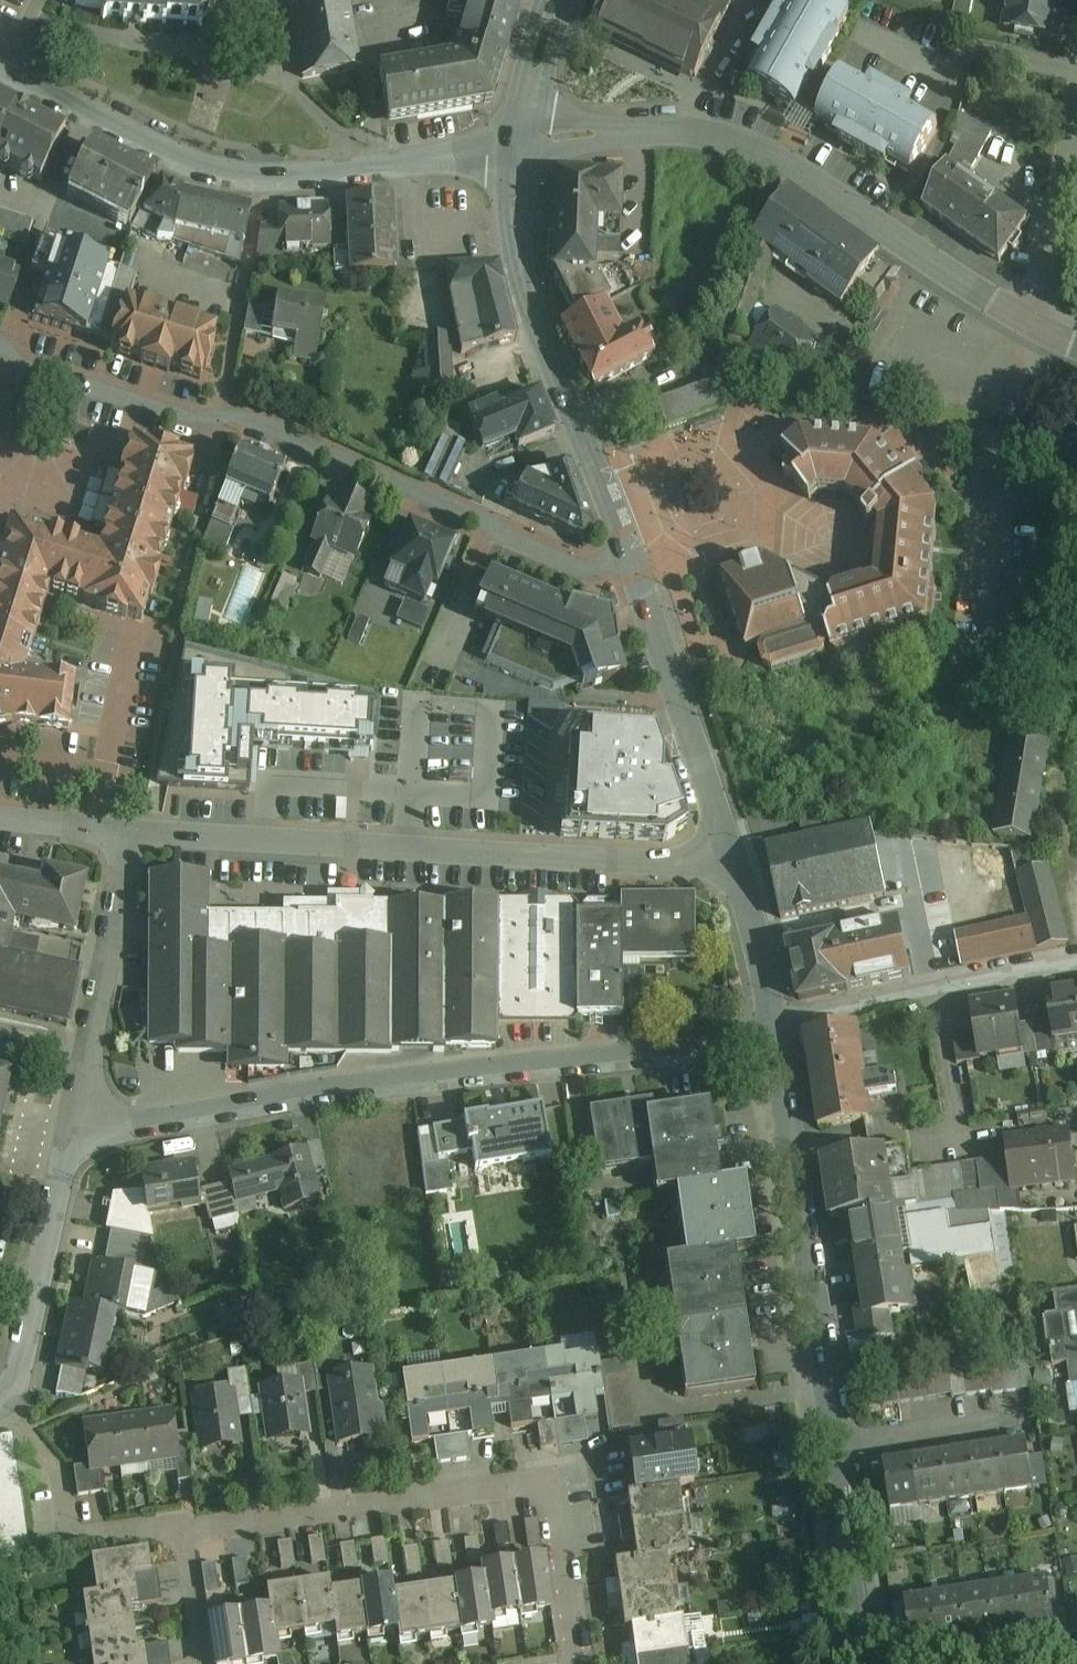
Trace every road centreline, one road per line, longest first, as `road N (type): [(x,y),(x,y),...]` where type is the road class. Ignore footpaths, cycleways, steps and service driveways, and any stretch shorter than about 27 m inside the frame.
road 1 (residential): [(773,1028),(340,1086),(159,1121),(76,1119)]
road 2 (residential): [(644,590),(217,417),(0,345)]
road 3 (residential): [(130,834),(733,860)]
road 4 (residential): [(521,143),(651,131),(700,134),(757,152),(1036,324)]
road 5 (residential): [(576,1663),(553,1481),(189,1523)]
road 6 (residential): [(0,66),(225,170),(306,173),(521,143)]
road 7 (residential): [(644,590),(521,269),(521,143)]
road 8 (residential): [(835,1439),(773,1028)]
road 9 (residential): [(1076,963),(773,1028)]
road 10 (residential): [(76,1119),(14,1389),(0,1404)]
road 11 (residential): [(130,834),(76,1119)]
road 12 (residential): [(733,860),(644,590)]
road 13 (residential): [(869,1663),(835,1439)]
road 14 (residential): [(1036,324),(1076,105)]
road 15 (residential): [(189,1523),(69,1539),(58,1462)]
road 16 (residential): [(835,1439),(1019,1415)]
road 17 (residential): [(773,1028),(733,860)]
road 18 (residential): [(555,0),(521,143)]
road 19 (residential): [(189,1523),(206,1663)]
road 20 (residential): [(0,817),(130,834)]

